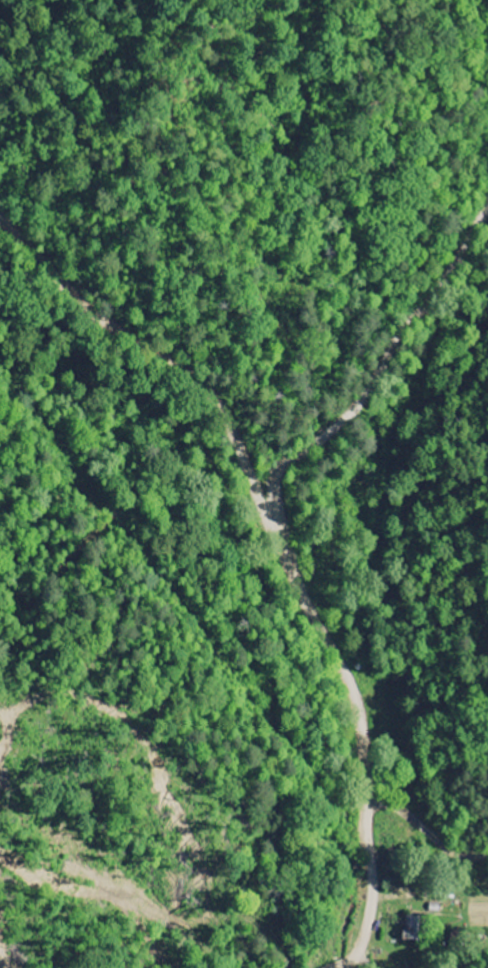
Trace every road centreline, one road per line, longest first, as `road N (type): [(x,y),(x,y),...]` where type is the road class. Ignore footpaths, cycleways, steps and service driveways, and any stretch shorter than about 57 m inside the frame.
road 1 (residential): [(341,967),(363,943),(371,908),(364,733),(285,533),(277,476),(345,419),(487,223)]
road 2 (residential): [(285,533),(215,400),(167,358),(96,318),(0,219)]

